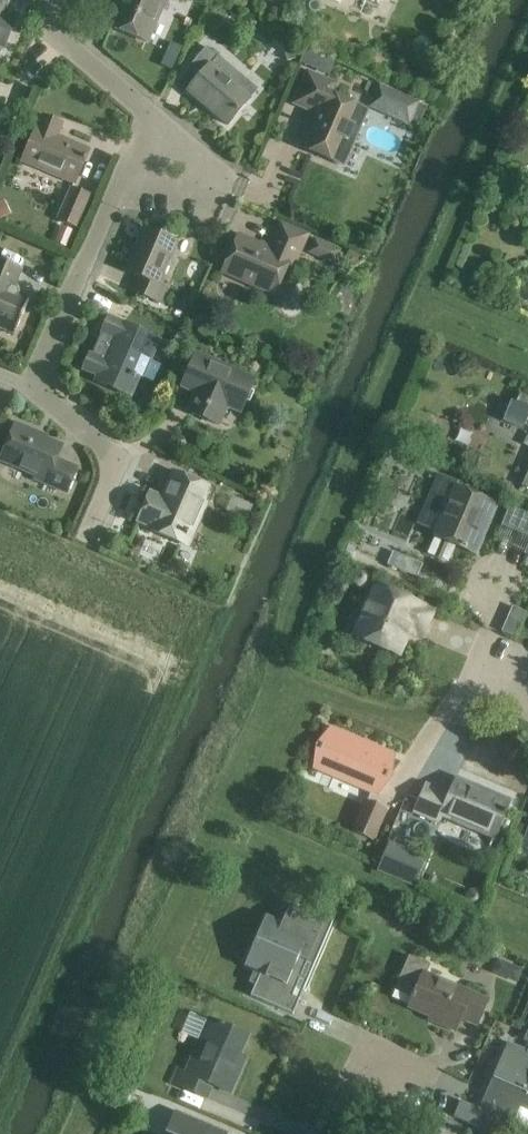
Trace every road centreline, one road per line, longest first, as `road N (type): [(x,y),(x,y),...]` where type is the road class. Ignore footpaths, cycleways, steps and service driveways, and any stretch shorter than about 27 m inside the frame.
road 1 (residential): [(31,392),(144,122),(138,102),(71,52),(59,27),(63,0)]
road 2 (residential): [(31,392),(114,464),(89,525)]
road 3 (residential): [(322,1133),(364,1045),(432,1075)]

